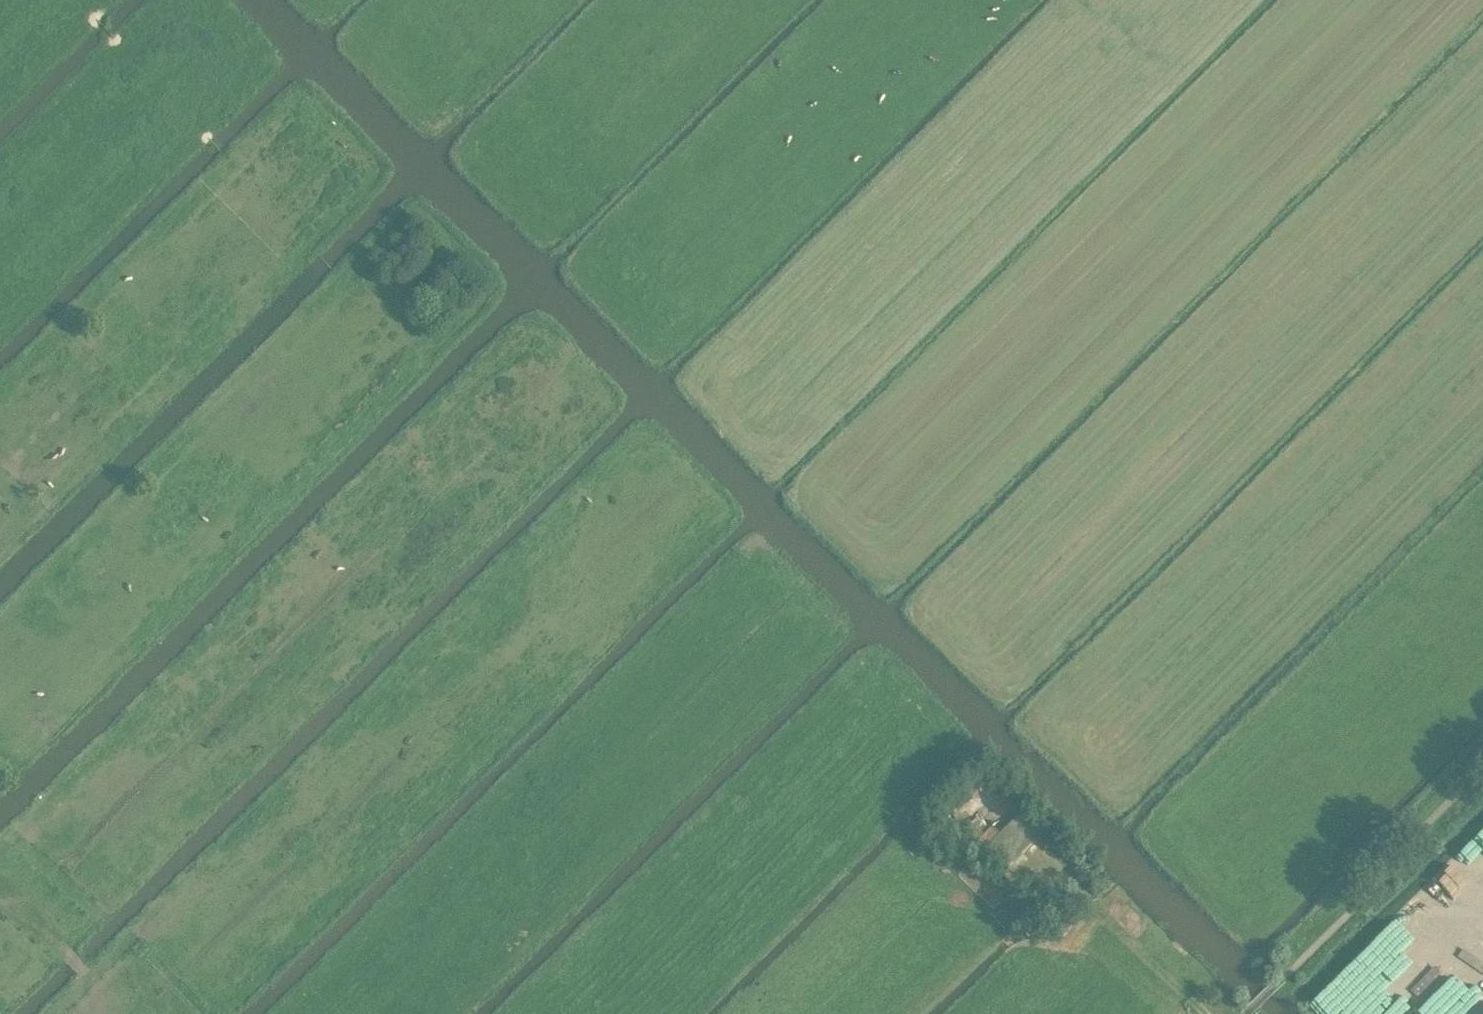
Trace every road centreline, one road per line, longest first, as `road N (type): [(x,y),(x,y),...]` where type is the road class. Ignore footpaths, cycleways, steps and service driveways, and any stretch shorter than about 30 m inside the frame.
road 1 (track): [(1205,1013),(1075,889)]
road 2 (track): [(0,884),(94,981)]

